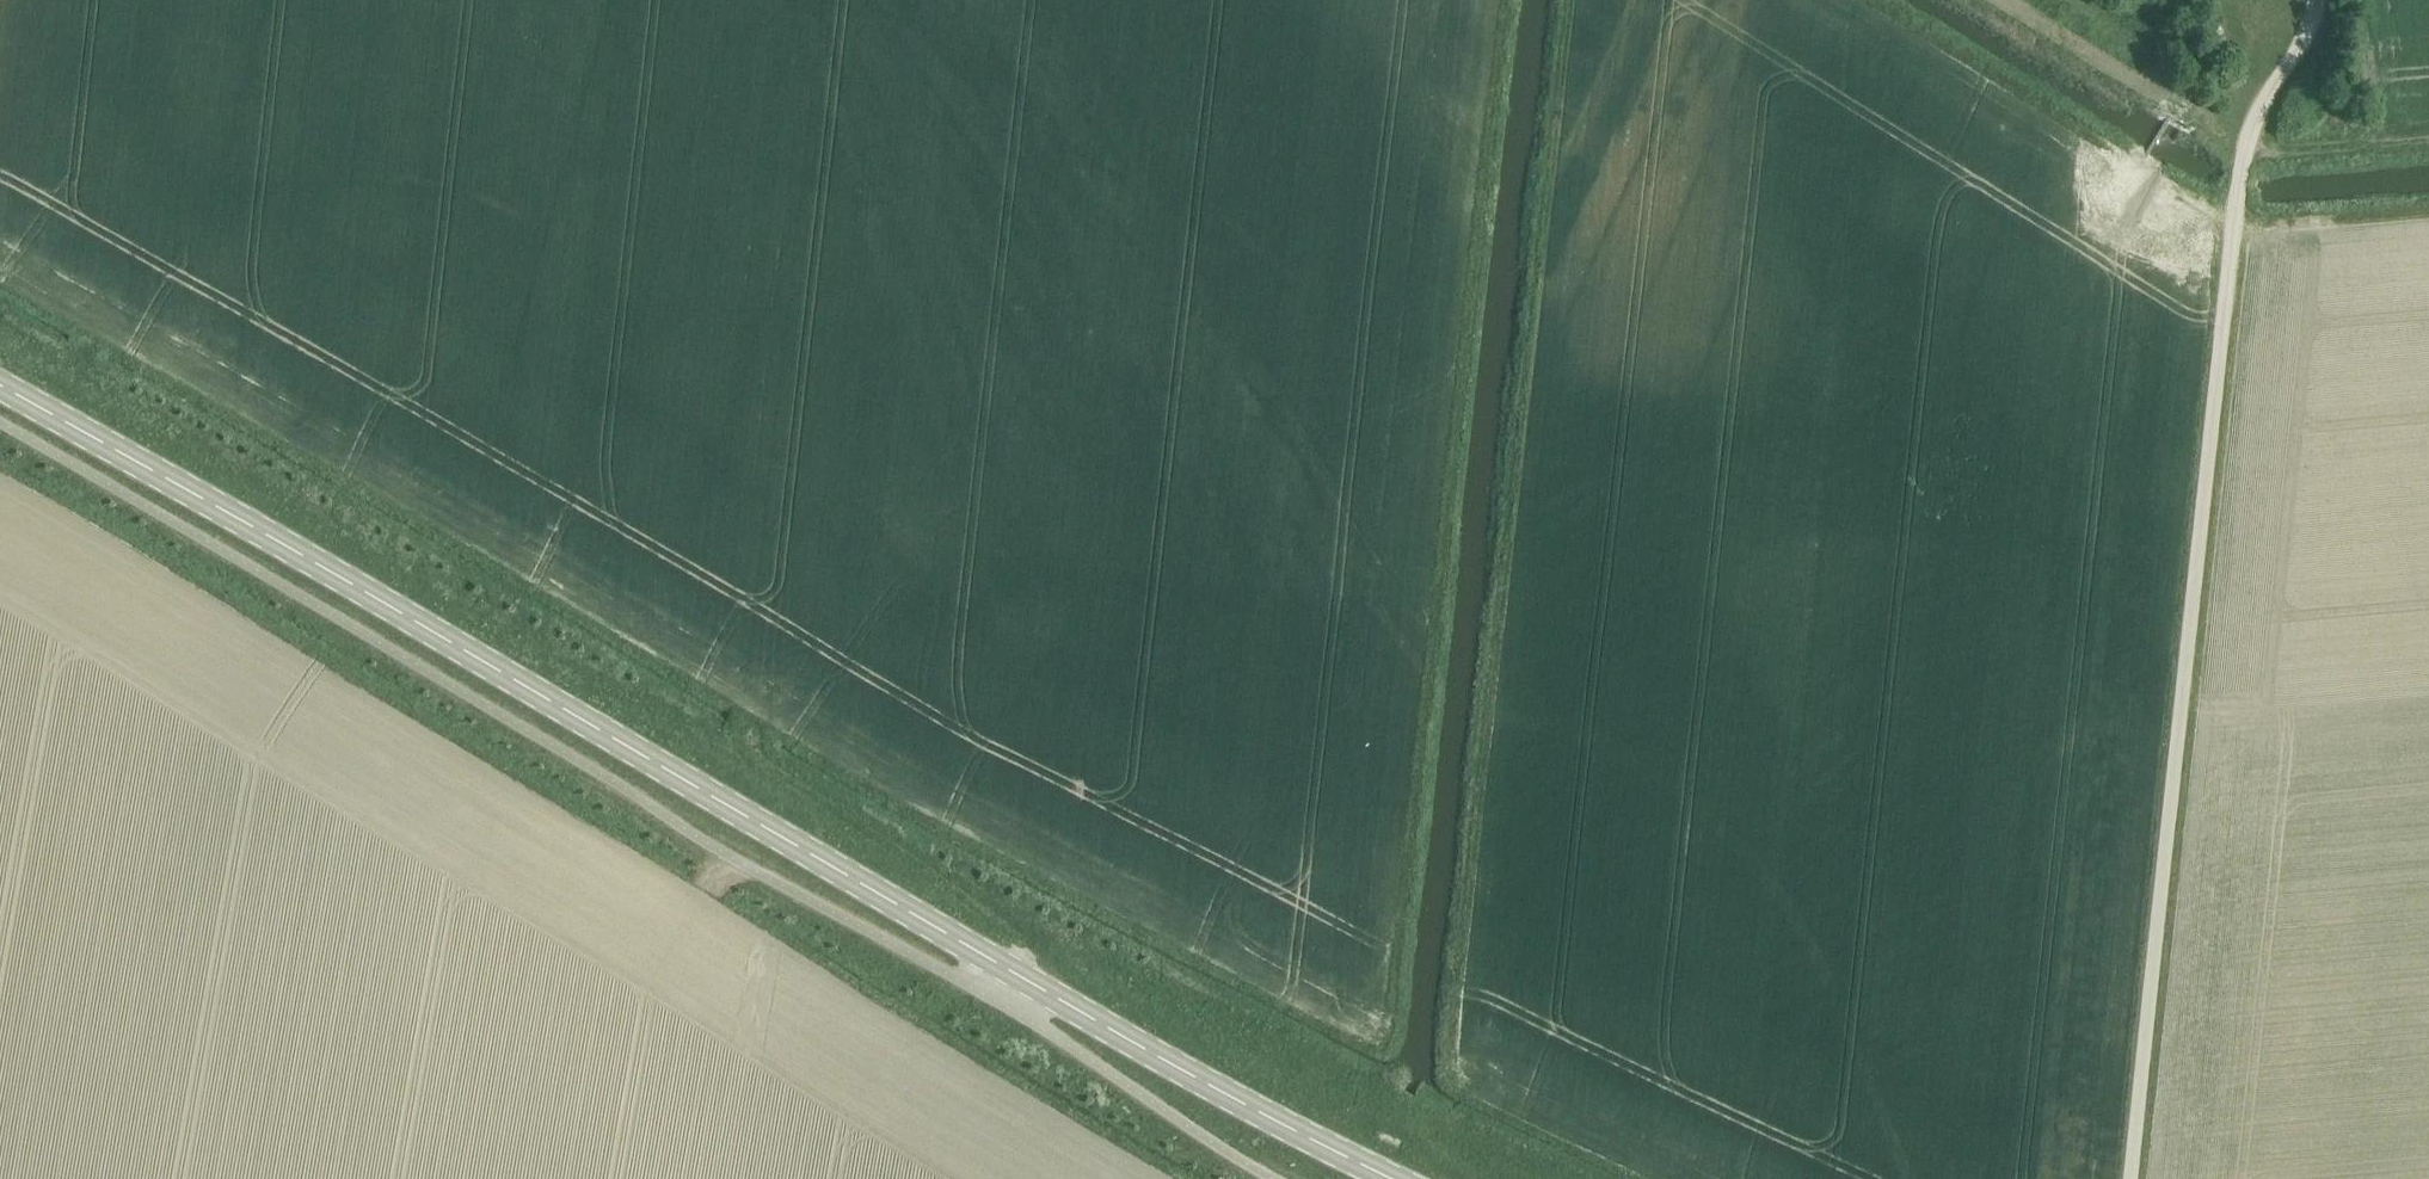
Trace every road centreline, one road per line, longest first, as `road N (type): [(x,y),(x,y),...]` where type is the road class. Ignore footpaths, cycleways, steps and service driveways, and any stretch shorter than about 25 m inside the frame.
road 1 (secondary): [(0,390),(898,911),(1391,1178)]
road 2 (unclassified): [(2129,1178),(2244,136),(2260,97),(2314,28),(2320,0)]

